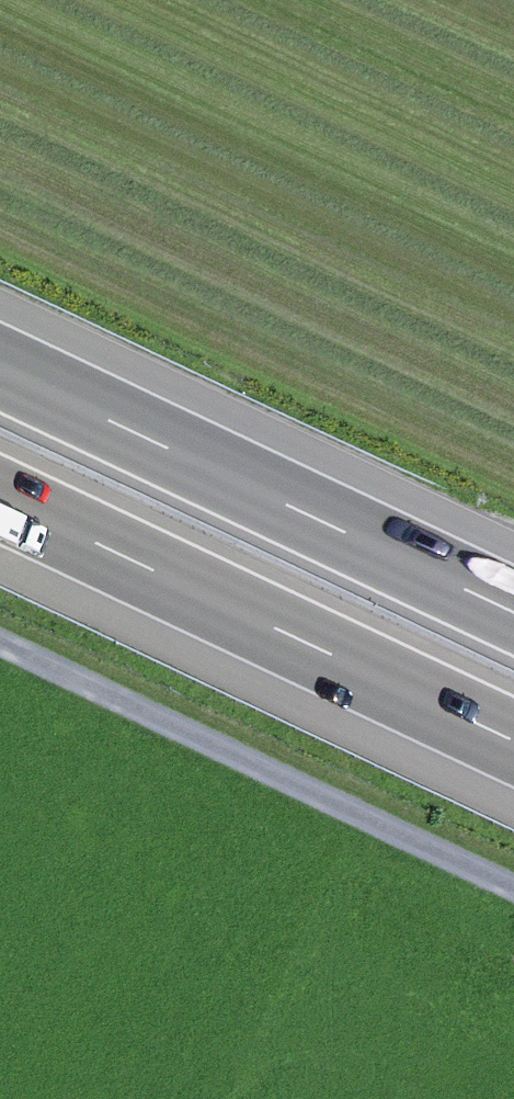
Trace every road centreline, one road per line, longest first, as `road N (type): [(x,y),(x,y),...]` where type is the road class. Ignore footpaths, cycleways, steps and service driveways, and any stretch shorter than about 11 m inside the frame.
road 1 (track): [(513,885),(0,640)]
road 2 (motorway): [(513,599),(0,356)]
road 3 (motorway): [(0,489),(513,732)]

